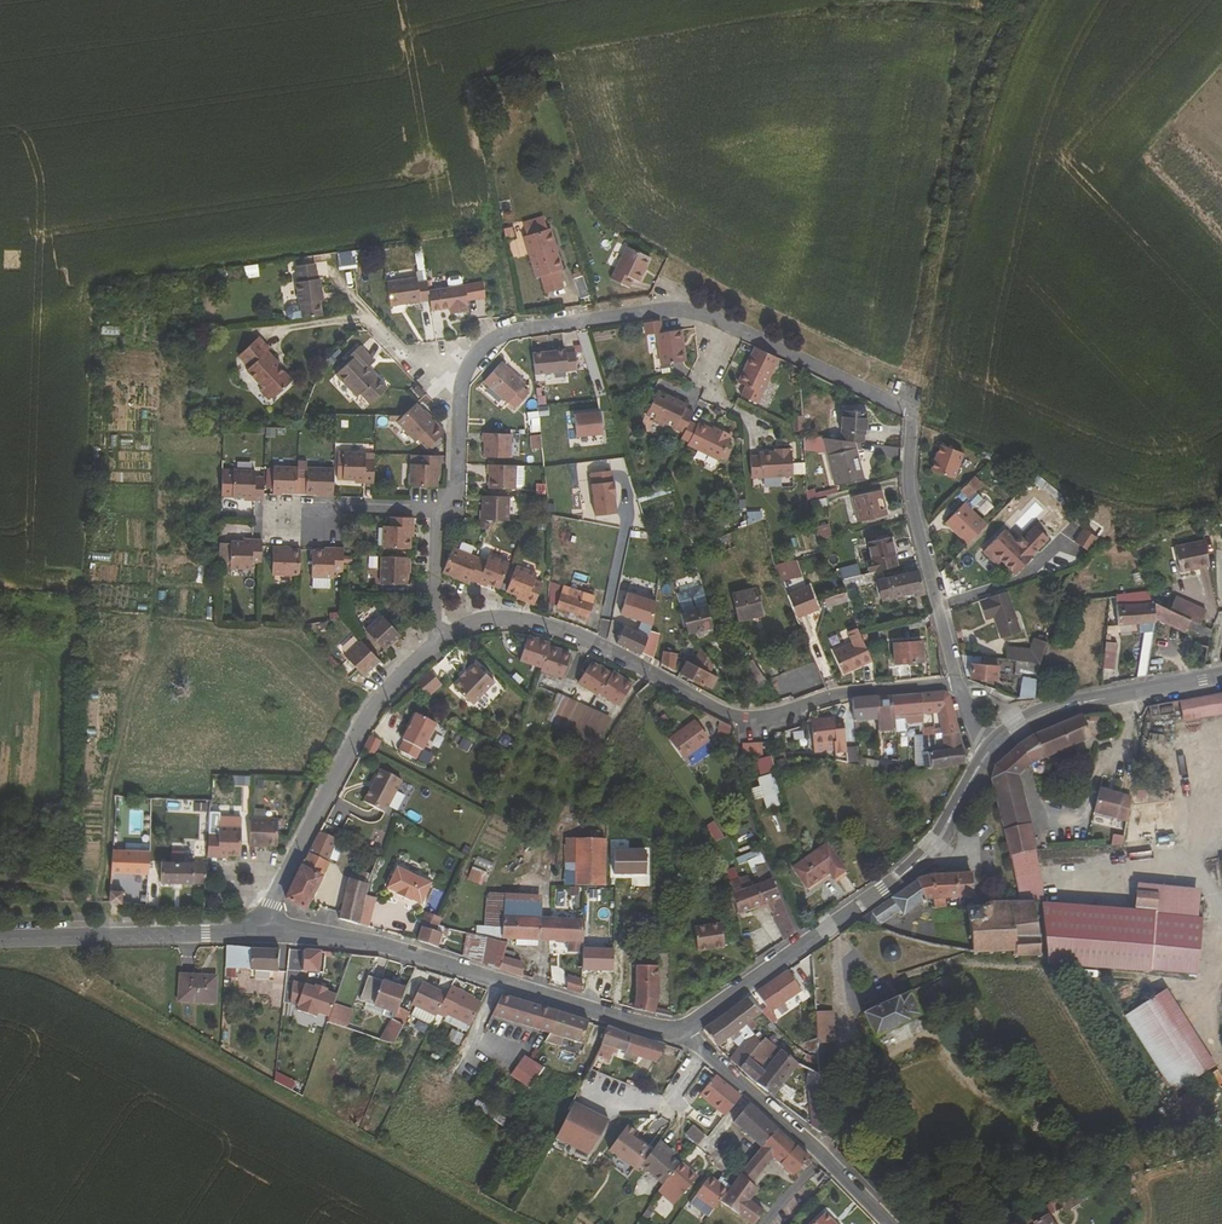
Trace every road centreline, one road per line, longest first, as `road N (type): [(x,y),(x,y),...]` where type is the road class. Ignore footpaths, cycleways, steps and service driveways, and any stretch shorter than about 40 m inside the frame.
road 1 (residential): [(958,683),(909,482),(915,413),(706,315),(673,310),(511,333),(481,351),(464,379),(451,503)]
road 2 (unclassified): [(262,933),(352,747),(443,643),(472,627),(557,632),(730,719),(856,691),(958,683)]
road 3 (track): [(496,1223),(109,1007),(0,974)]
road 4 (tertiary): [(991,747),(934,848),(679,1033)]
road 5 (tertiary): [(679,1033),(393,947),(262,933)]
road 6 (track): [(1012,0),(977,73),(951,167),(915,413)]
road 7 (residential): [(890,1223),(679,1033)]
road 8 (tertiary): [(262,933),(0,939)]
road 9 (tertiary): [(1221,675),(1050,712),(991,747)]
road 10 (residential): [(280,513),(451,503)]

